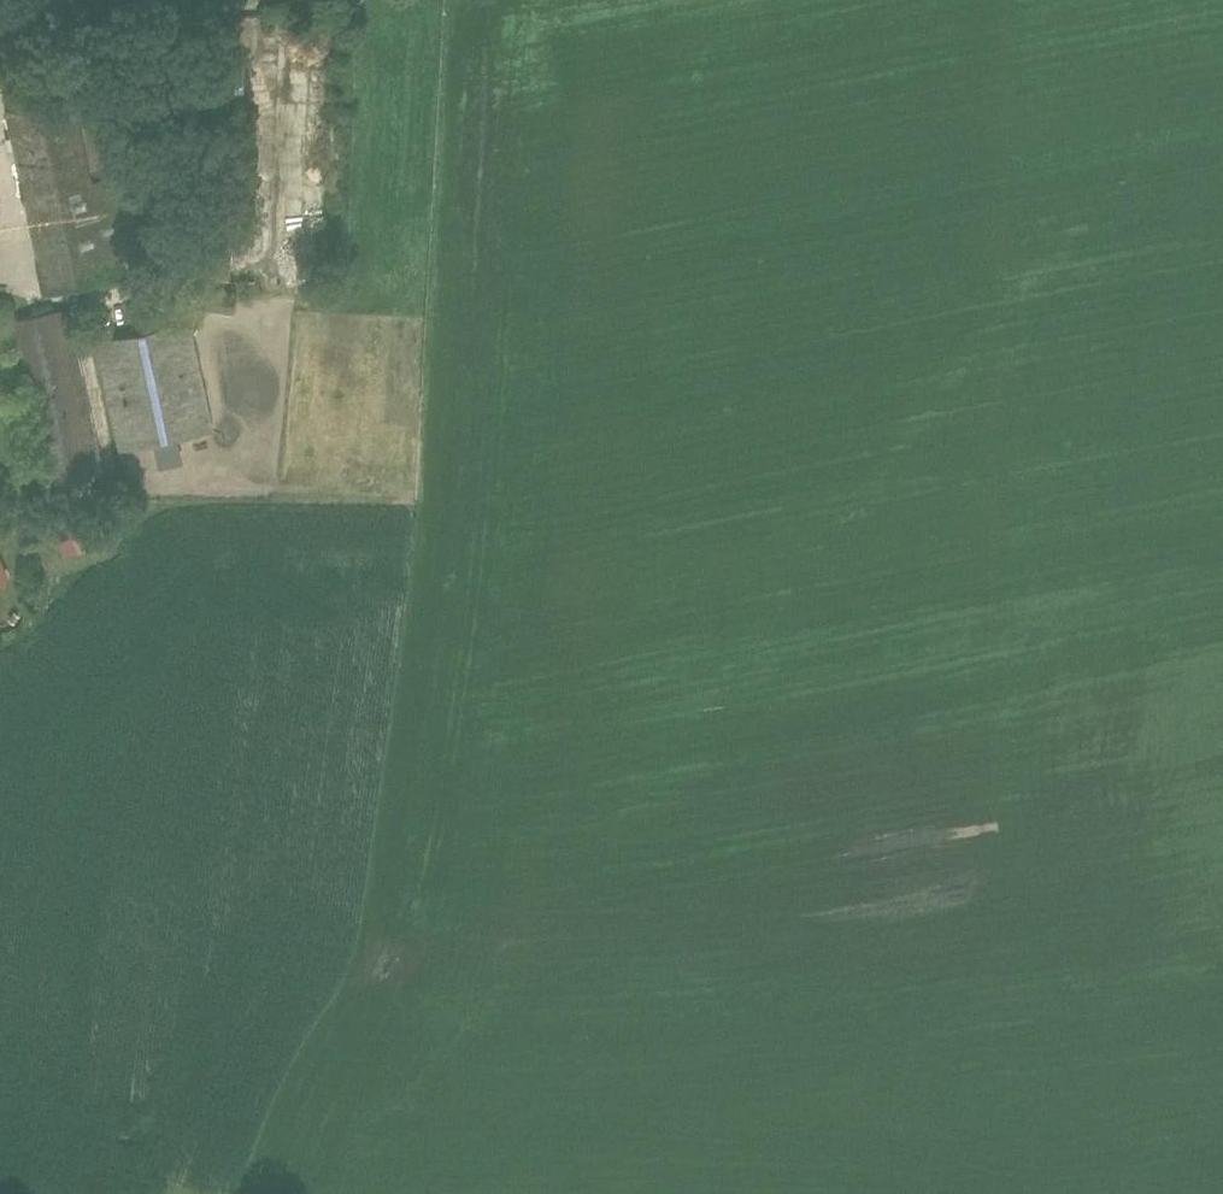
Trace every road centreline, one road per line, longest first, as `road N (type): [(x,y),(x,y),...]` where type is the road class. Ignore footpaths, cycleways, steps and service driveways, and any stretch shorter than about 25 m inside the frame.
road 1 (track): [(1222,731),(1133,815),(982,907),(900,929),(447,927),(340,993),(251,1193)]

